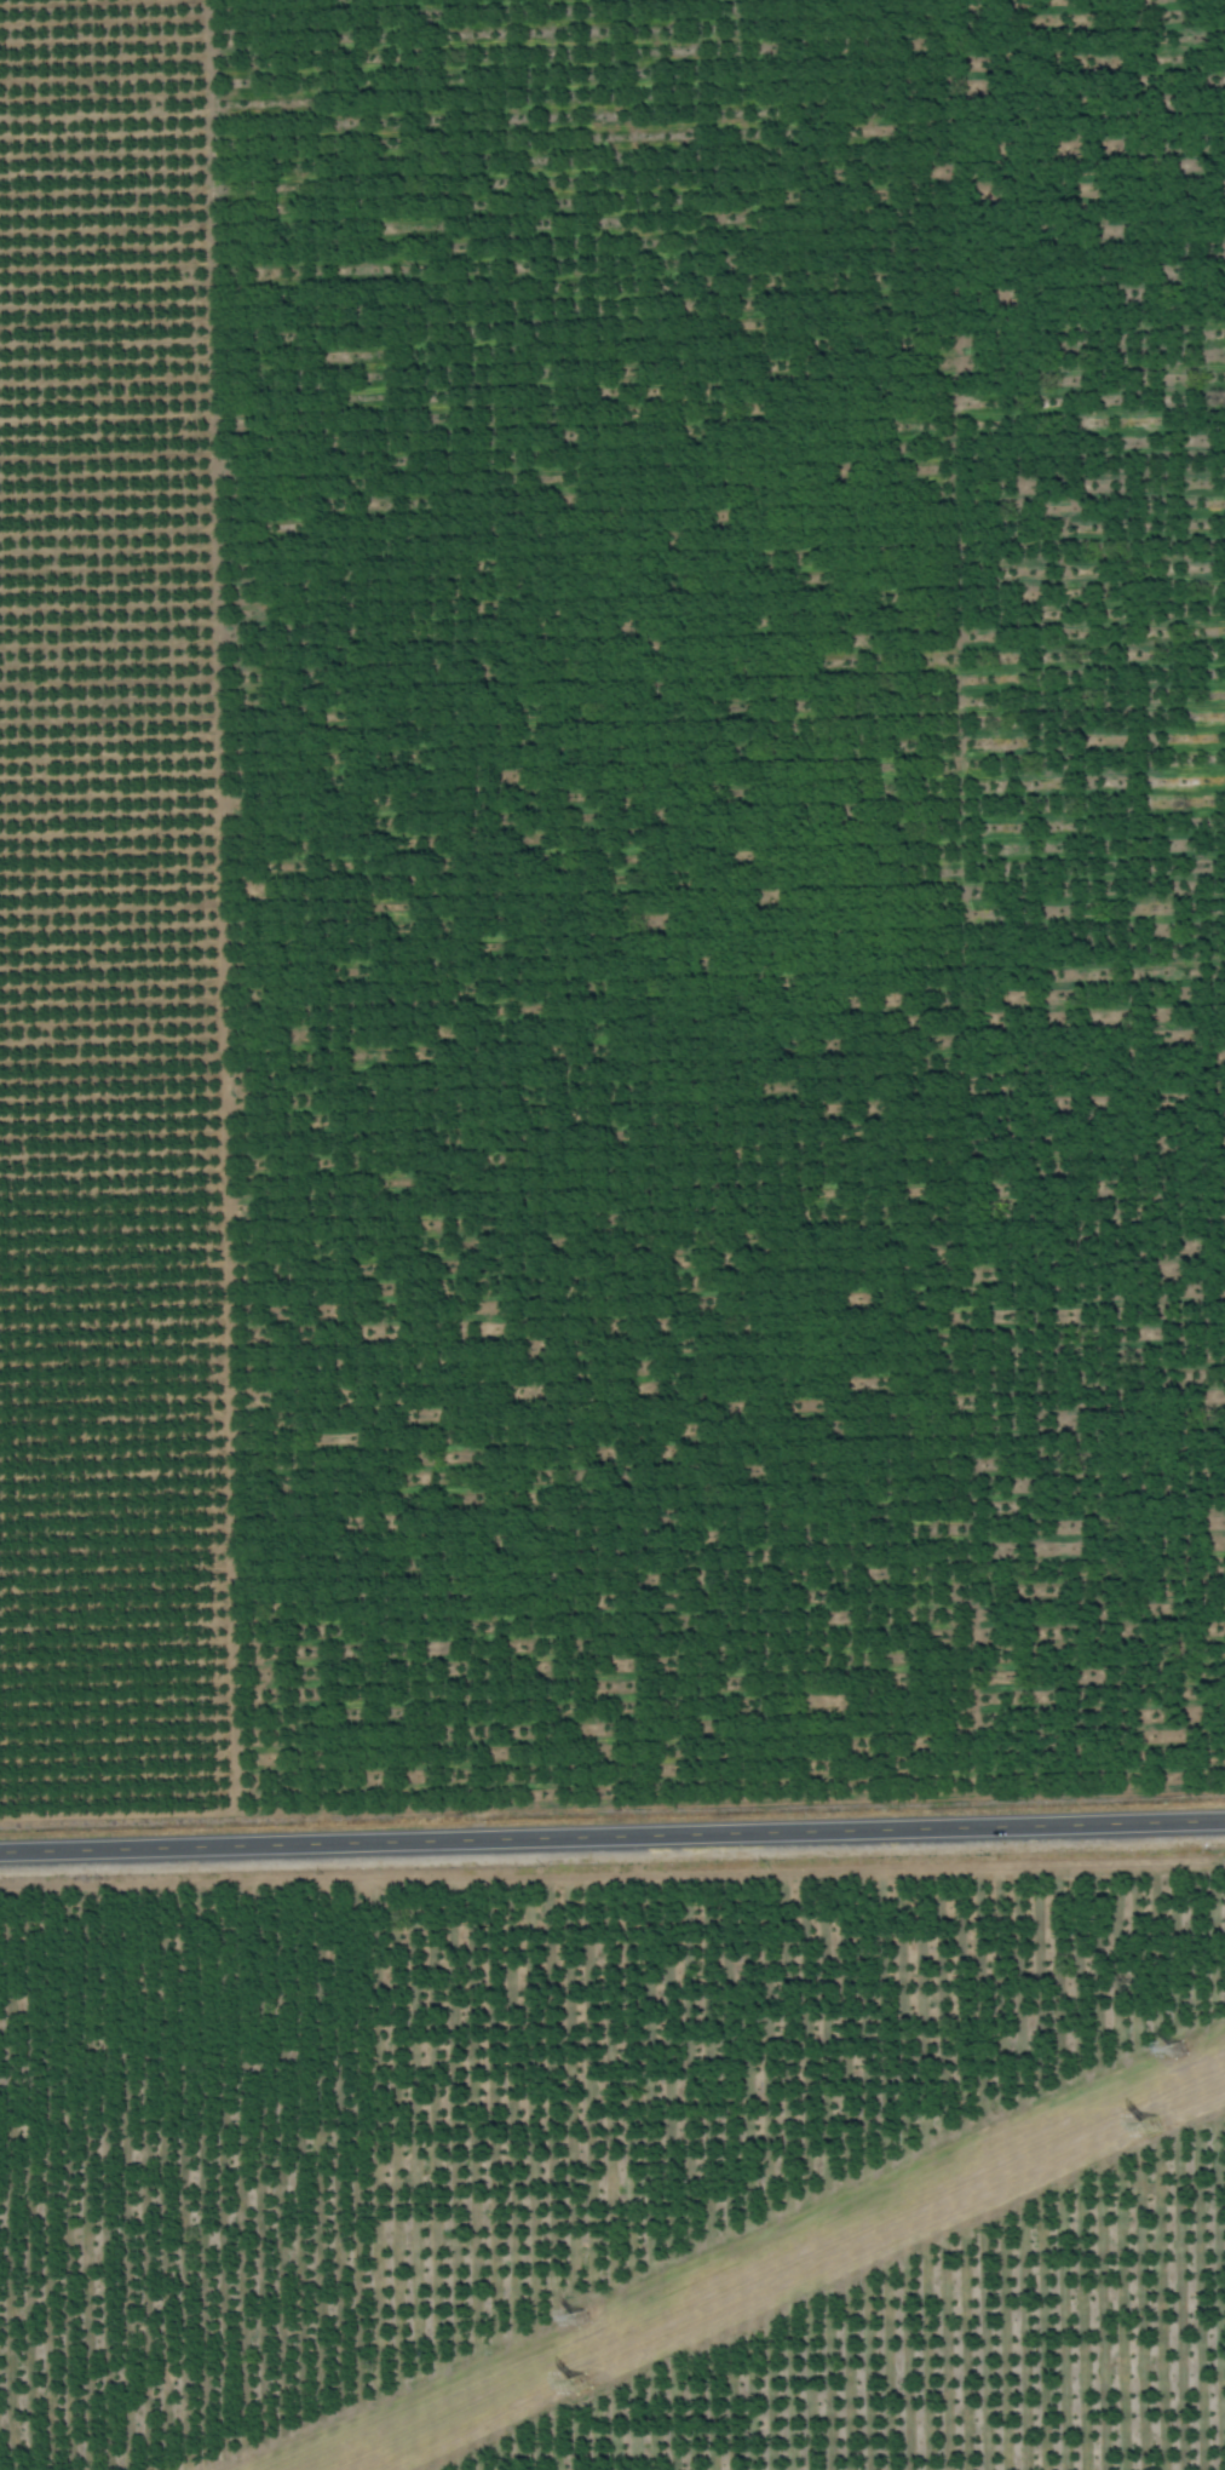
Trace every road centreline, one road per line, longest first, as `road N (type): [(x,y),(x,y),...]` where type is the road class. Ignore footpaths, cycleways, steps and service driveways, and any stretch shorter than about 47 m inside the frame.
road 1 (tertiary): [(0,1859),(1224,1825)]

